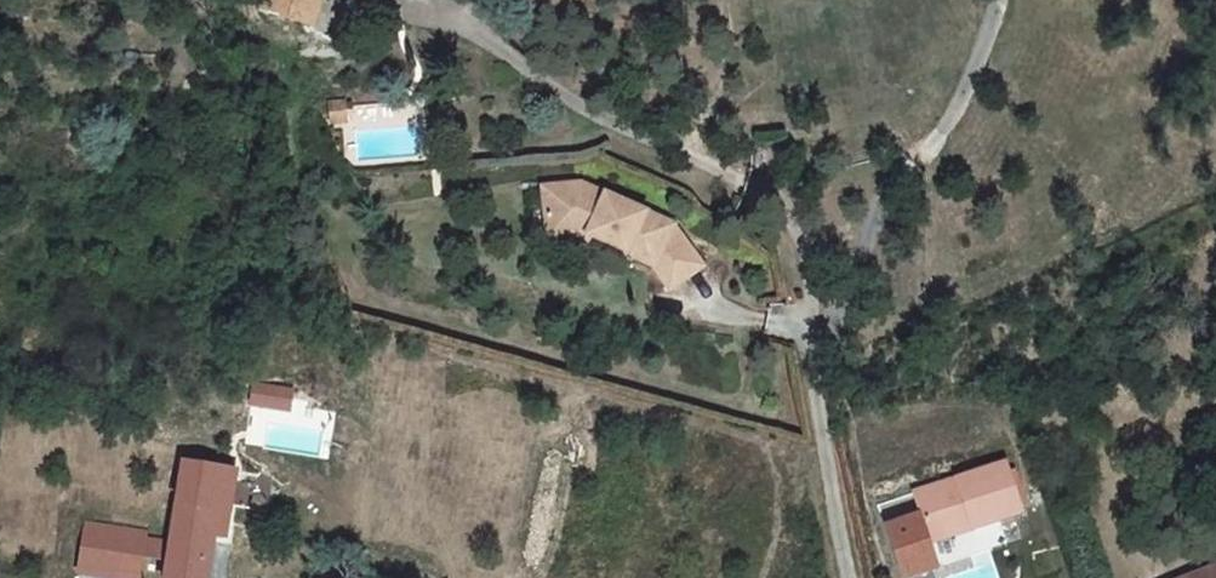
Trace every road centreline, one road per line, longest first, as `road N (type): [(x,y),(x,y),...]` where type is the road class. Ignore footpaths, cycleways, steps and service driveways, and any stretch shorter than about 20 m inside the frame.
road 1 (residential): [(813,335),(857,577)]

